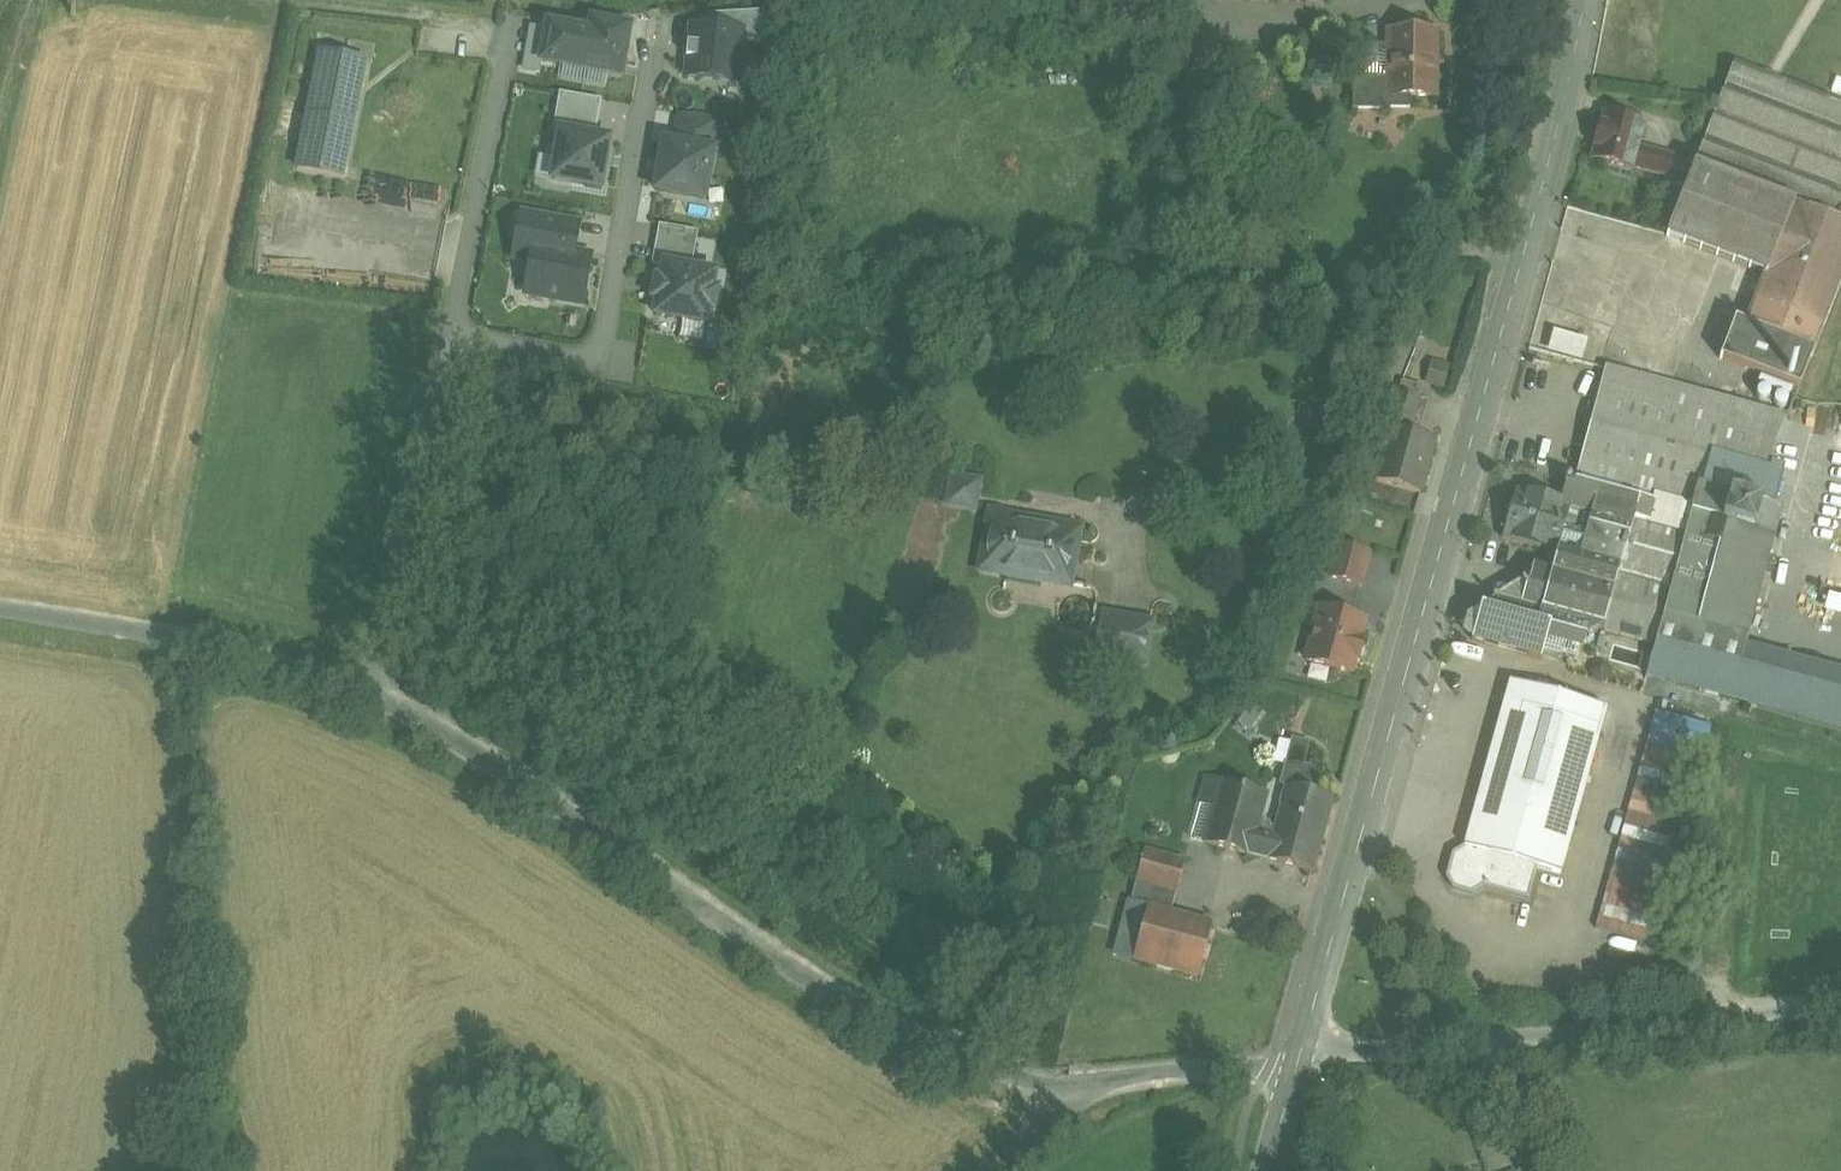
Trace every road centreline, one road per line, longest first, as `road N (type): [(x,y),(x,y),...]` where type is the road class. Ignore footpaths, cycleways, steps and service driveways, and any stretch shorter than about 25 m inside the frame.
road 1 (secondary): [(1586,0),(1566,108),(1299,1060)]
road 2 (residential): [(1299,1060),(1113,1090),(960,1063),(376,692)]
road 3 (unclassified): [(1840,1004),(1299,1060)]
road 4 (residential): [(452,337),(598,362),(655,52)]
road 5 (unclassified): [(452,337),(512,55),(485,27),(427,17)]
road 6 (residential): [(376,692),(0,618)]
road 7 (unclassified): [(376,692),(452,337)]
road 8 (track): [(427,17),(290,0)]

